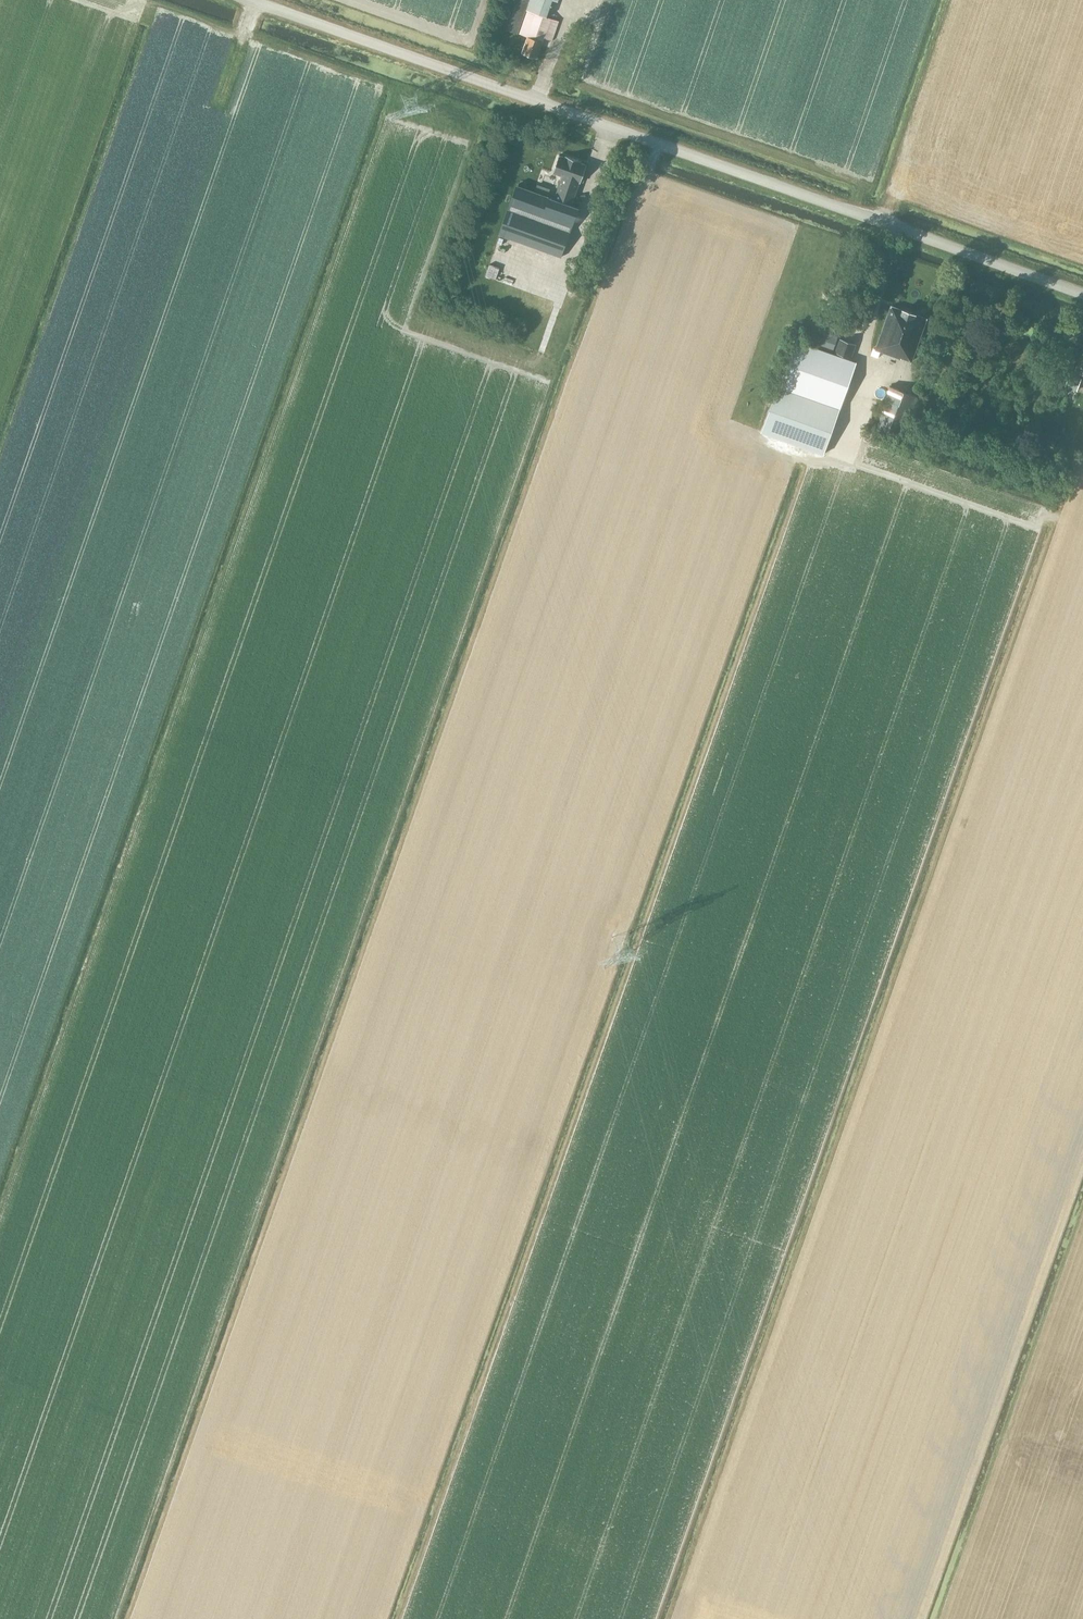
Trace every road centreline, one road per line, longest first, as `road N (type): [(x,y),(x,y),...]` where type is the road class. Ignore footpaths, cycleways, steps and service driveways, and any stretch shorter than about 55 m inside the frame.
road 1 (unclassified): [(1082,296),(250,0)]

